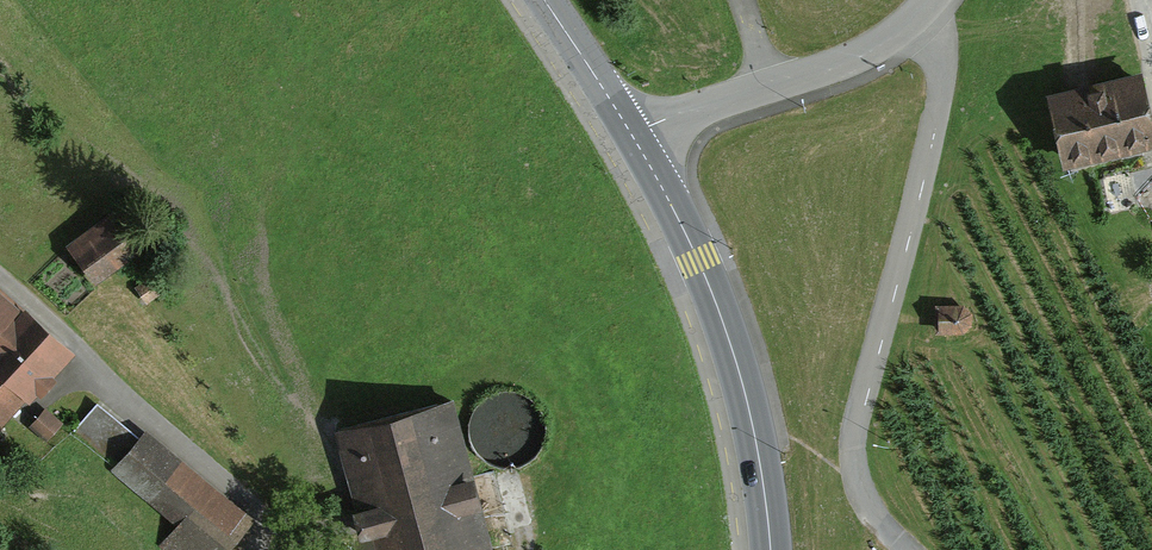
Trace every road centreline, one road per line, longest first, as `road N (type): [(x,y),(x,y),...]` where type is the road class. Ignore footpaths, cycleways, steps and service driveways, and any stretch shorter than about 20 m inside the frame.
road 1 (residential): [(920,21),(940,52),(944,97),(857,440),(858,478),(874,517),(910,549)]
road 2 (secondary): [(771,549),(731,347),(696,256),(632,135)]
road 3 (track): [(0,278),(301,549)]
road 4 (unclassified): [(920,21),(871,51),(632,135)]
road 5 (secondary): [(632,135),(546,0)]

